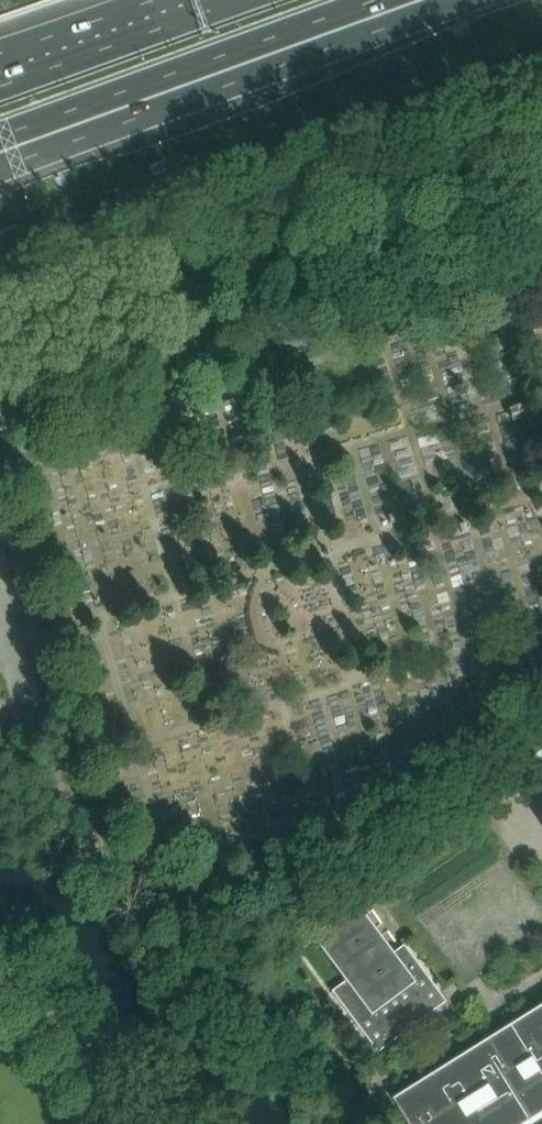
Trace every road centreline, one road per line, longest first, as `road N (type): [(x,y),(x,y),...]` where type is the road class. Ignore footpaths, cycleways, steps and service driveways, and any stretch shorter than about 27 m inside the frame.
road 1 (residential): [(0,420),(541,270)]
road 2 (trunk): [(17,143),(405,0)]
road 3 (trunk): [(185,0),(0,69)]

